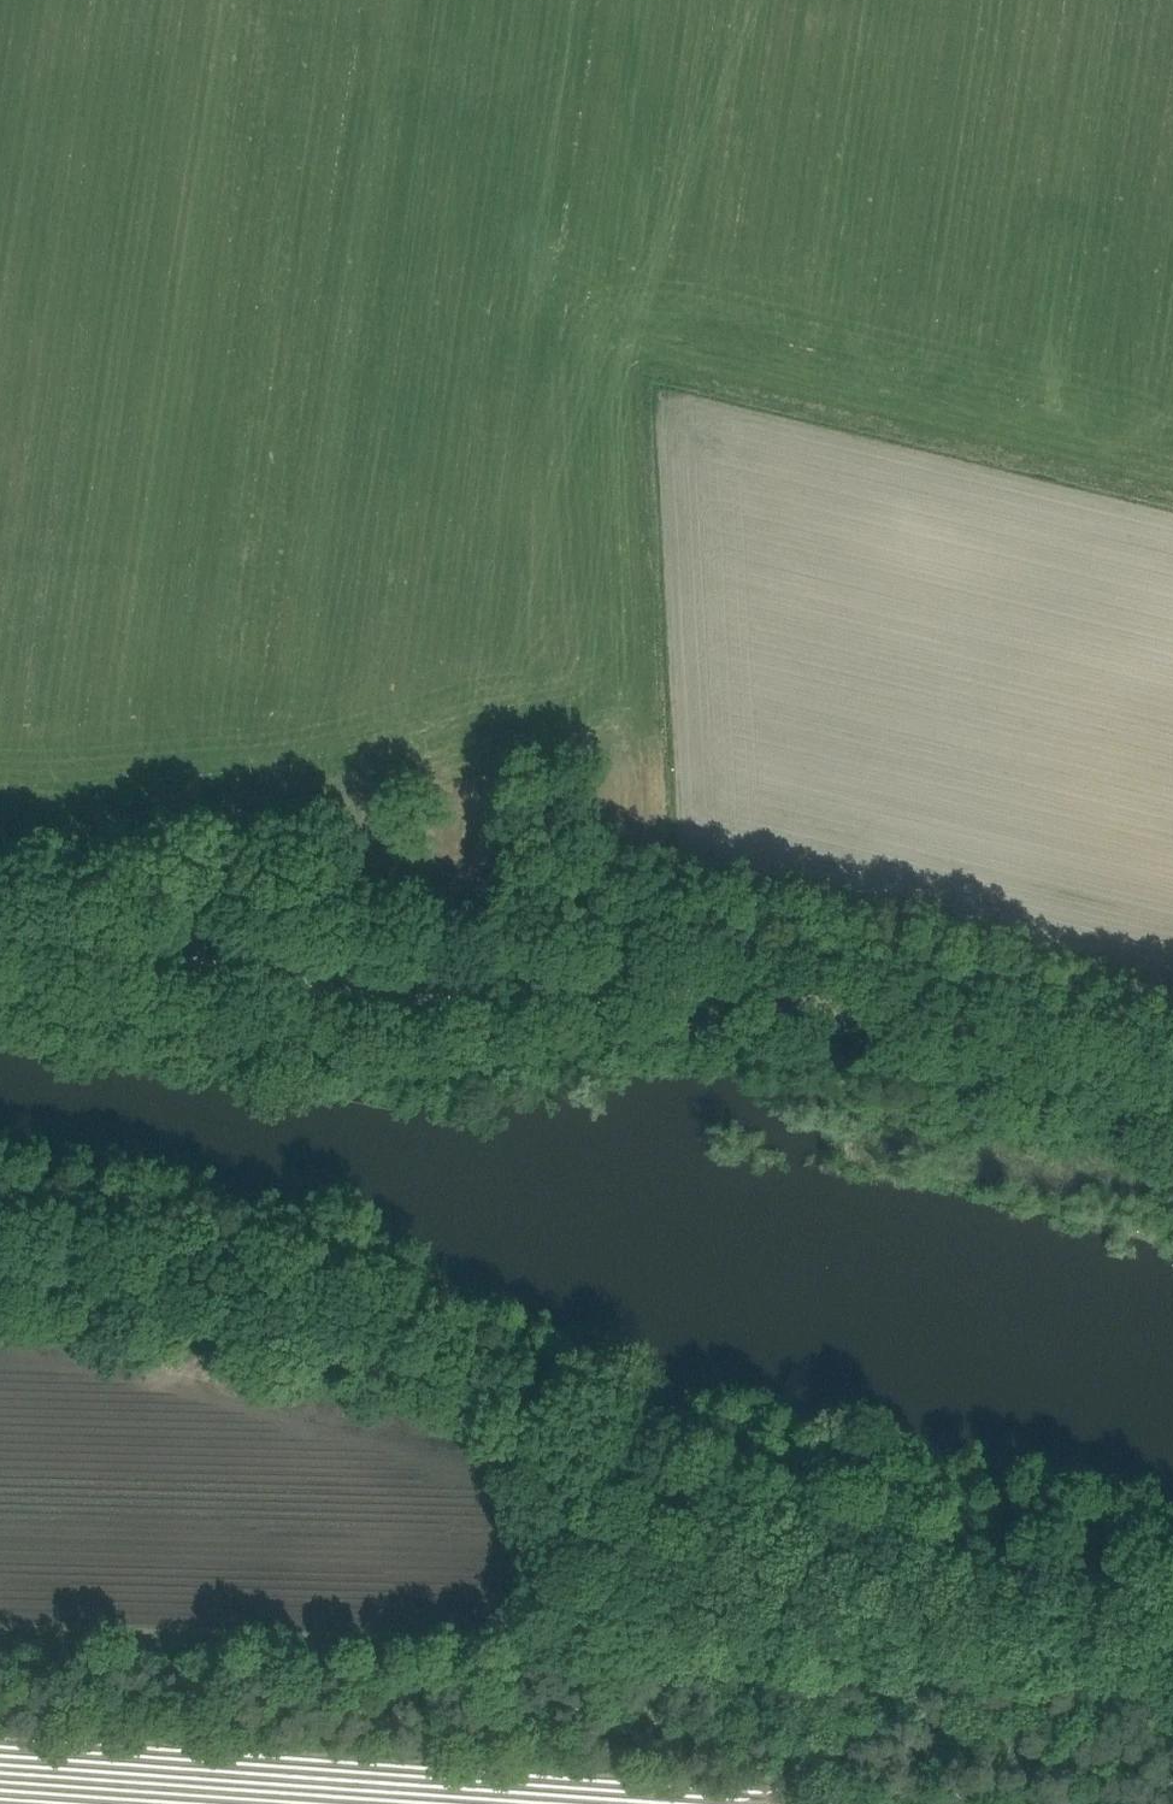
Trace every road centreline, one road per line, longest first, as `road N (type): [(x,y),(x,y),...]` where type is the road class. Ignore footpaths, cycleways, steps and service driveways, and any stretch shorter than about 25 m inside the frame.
road 1 (unclassified): [(1172,1557),(658,1448),(345,1351),(0,1280)]
road 2 (track): [(0,917),(352,995),(482,996),(641,976),(714,986)]

